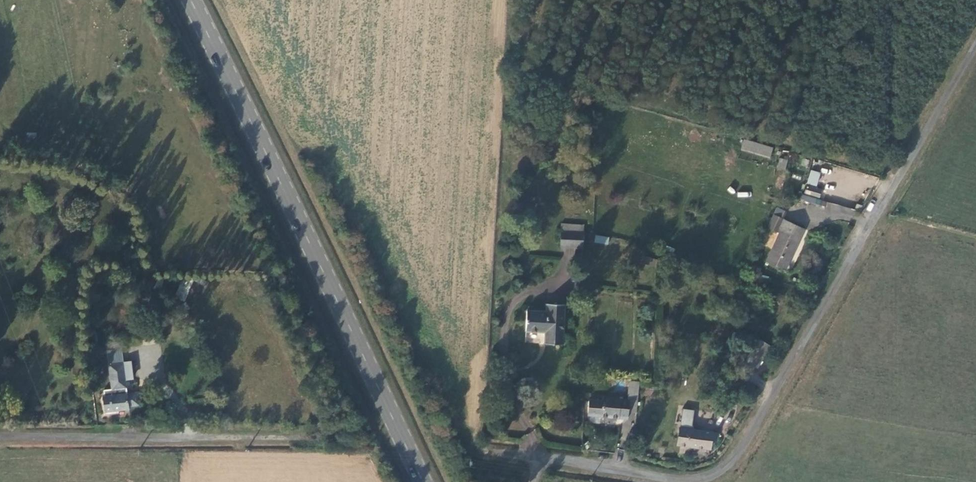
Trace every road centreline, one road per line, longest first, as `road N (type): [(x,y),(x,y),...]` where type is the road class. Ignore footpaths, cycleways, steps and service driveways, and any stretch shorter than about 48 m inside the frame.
road 1 (unclassified): [(542,461),(688,481),(711,479),(733,464),(975,54)]
road 2 (primary): [(423,481),(193,0)]
road 3 (residential): [(0,438),(323,444)]

